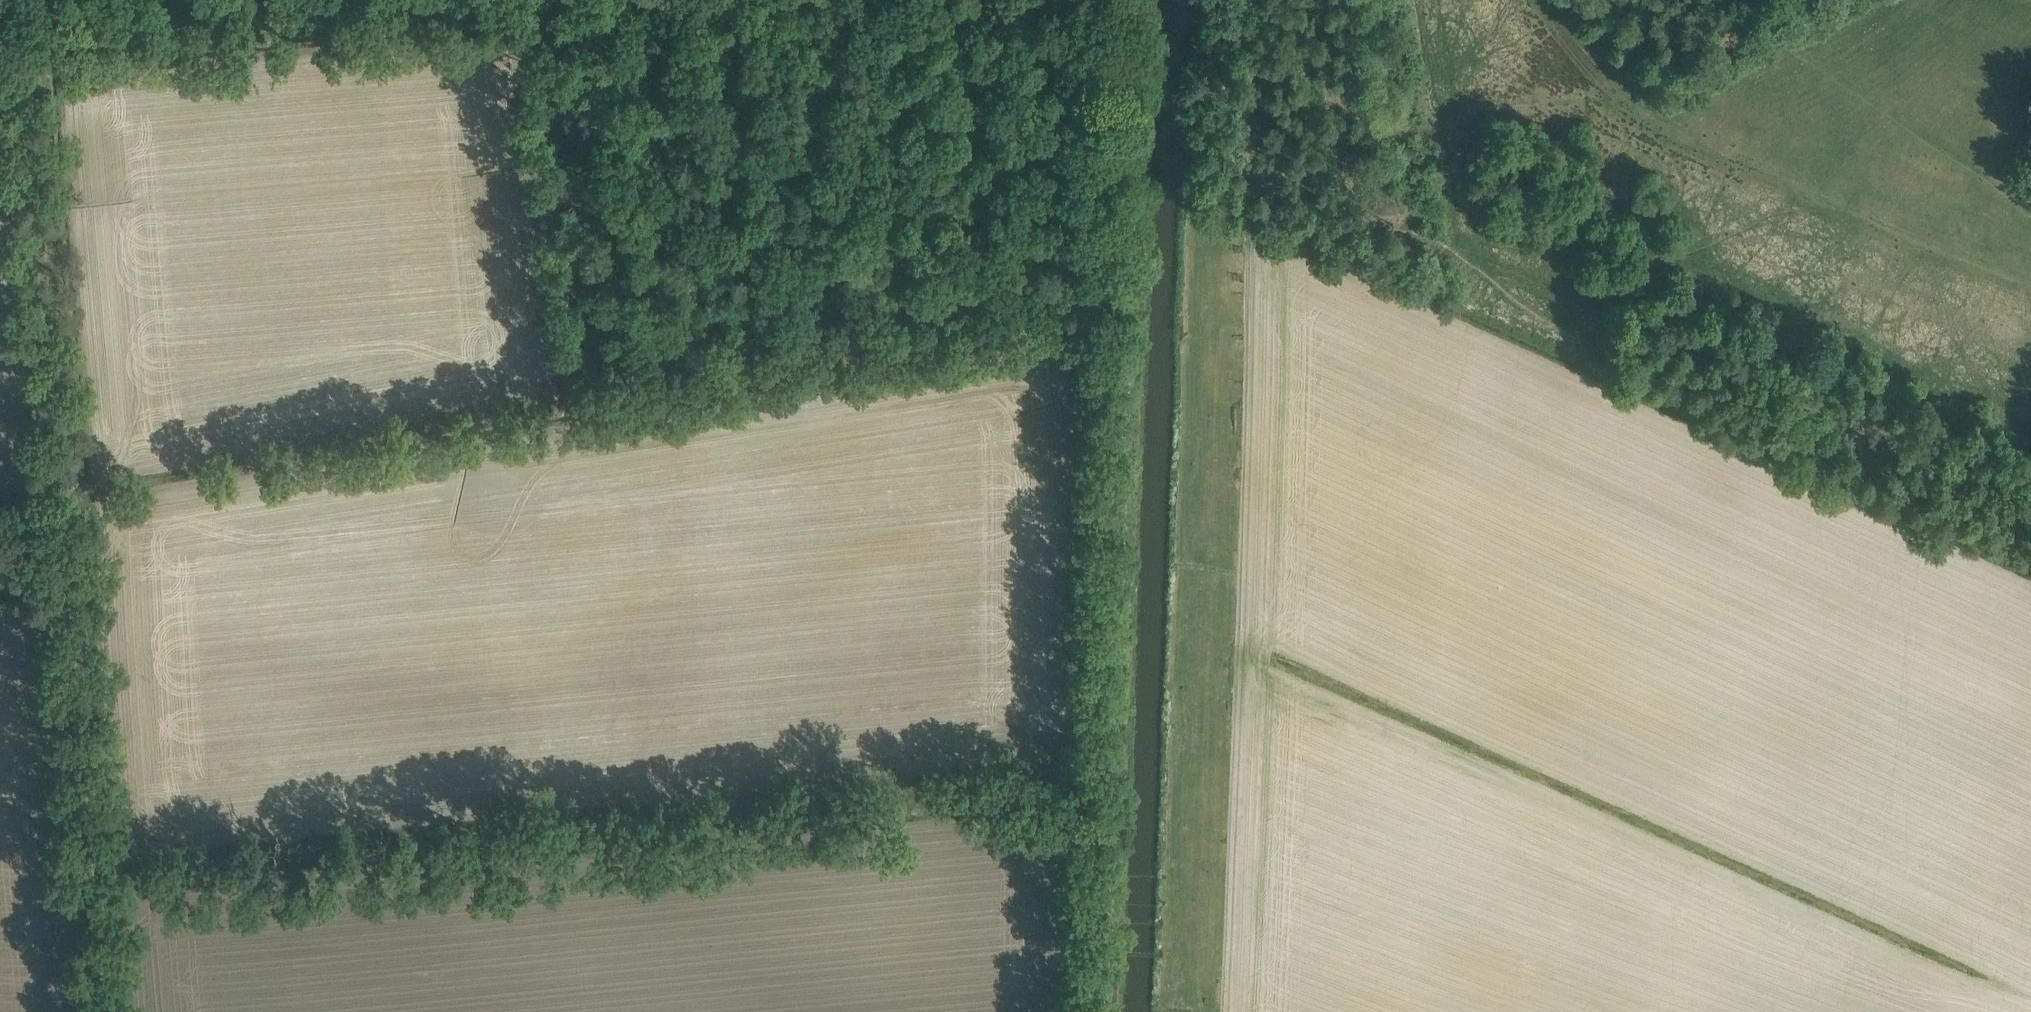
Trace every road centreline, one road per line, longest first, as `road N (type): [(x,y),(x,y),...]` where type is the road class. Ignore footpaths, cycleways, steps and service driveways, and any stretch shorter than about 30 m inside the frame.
road 1 (track): [(96,1011),(10,43),(524,0)]

